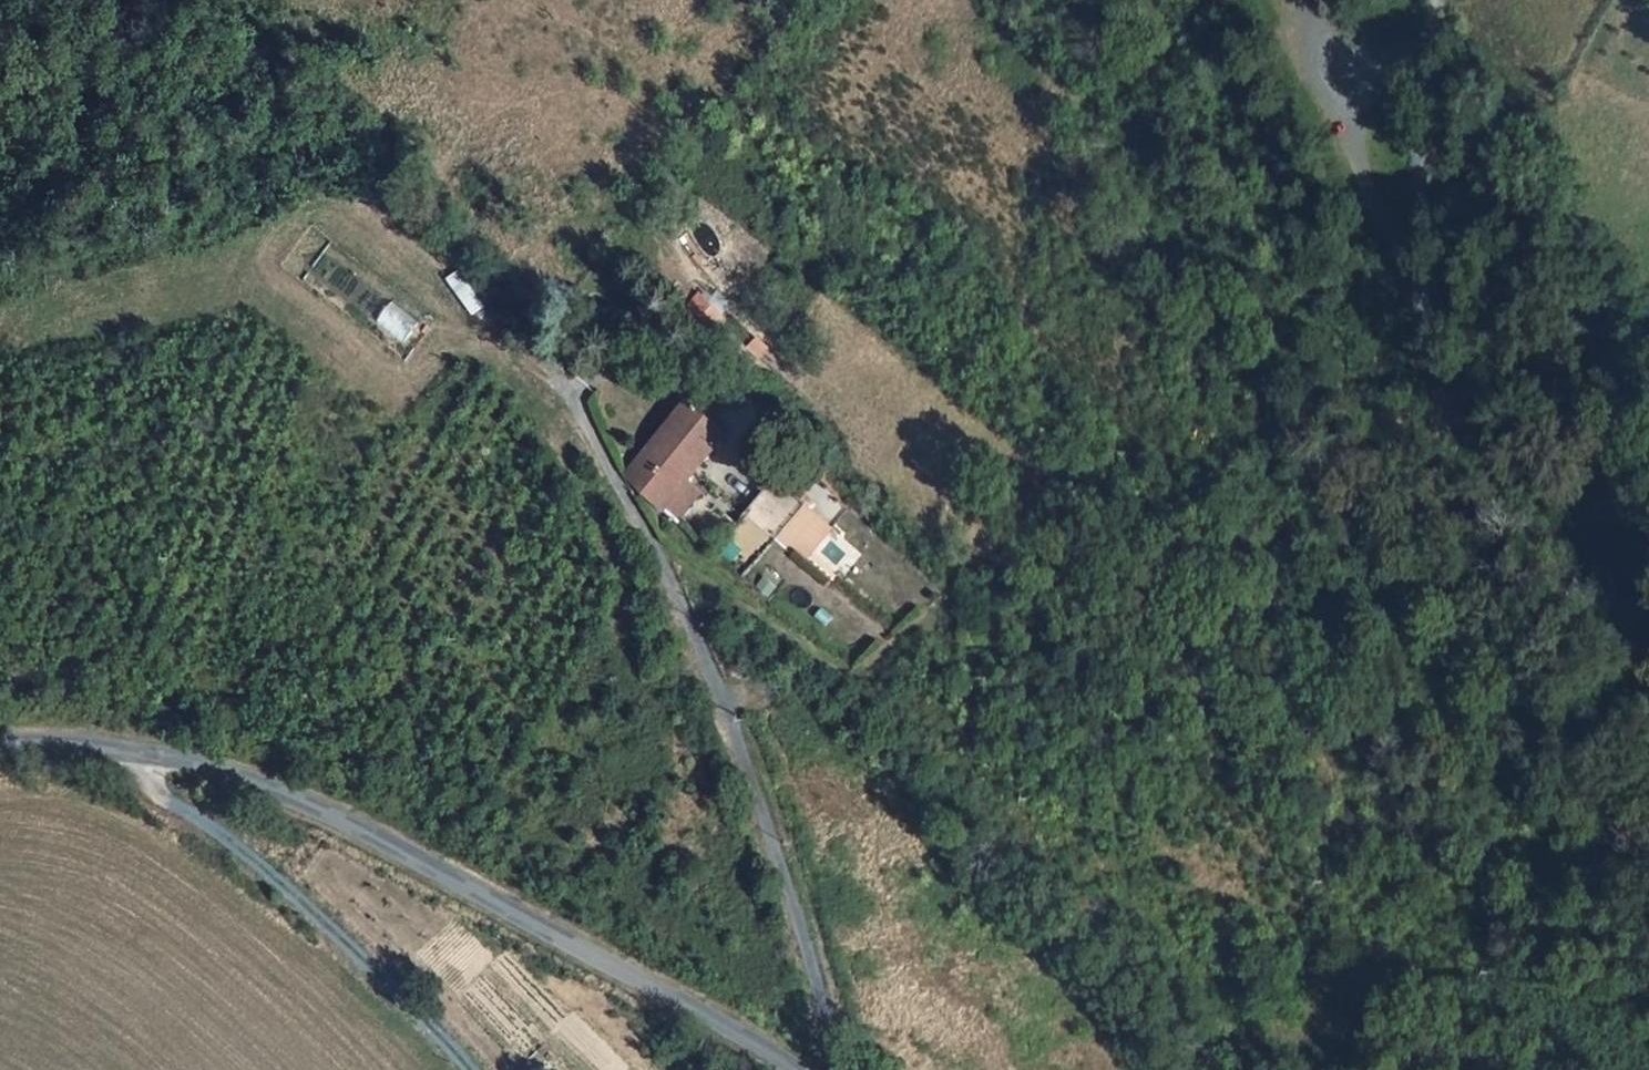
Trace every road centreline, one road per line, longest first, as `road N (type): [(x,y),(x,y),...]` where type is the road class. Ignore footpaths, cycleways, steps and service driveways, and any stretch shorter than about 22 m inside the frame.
road 1 (tertiary): [(0,743),(150,750),(298,797),(792,1069)]
road 2 (unclassified): [(1648,521),(1583,485),(1436,334),(1423,281),(1421,111),(1441,0)]

